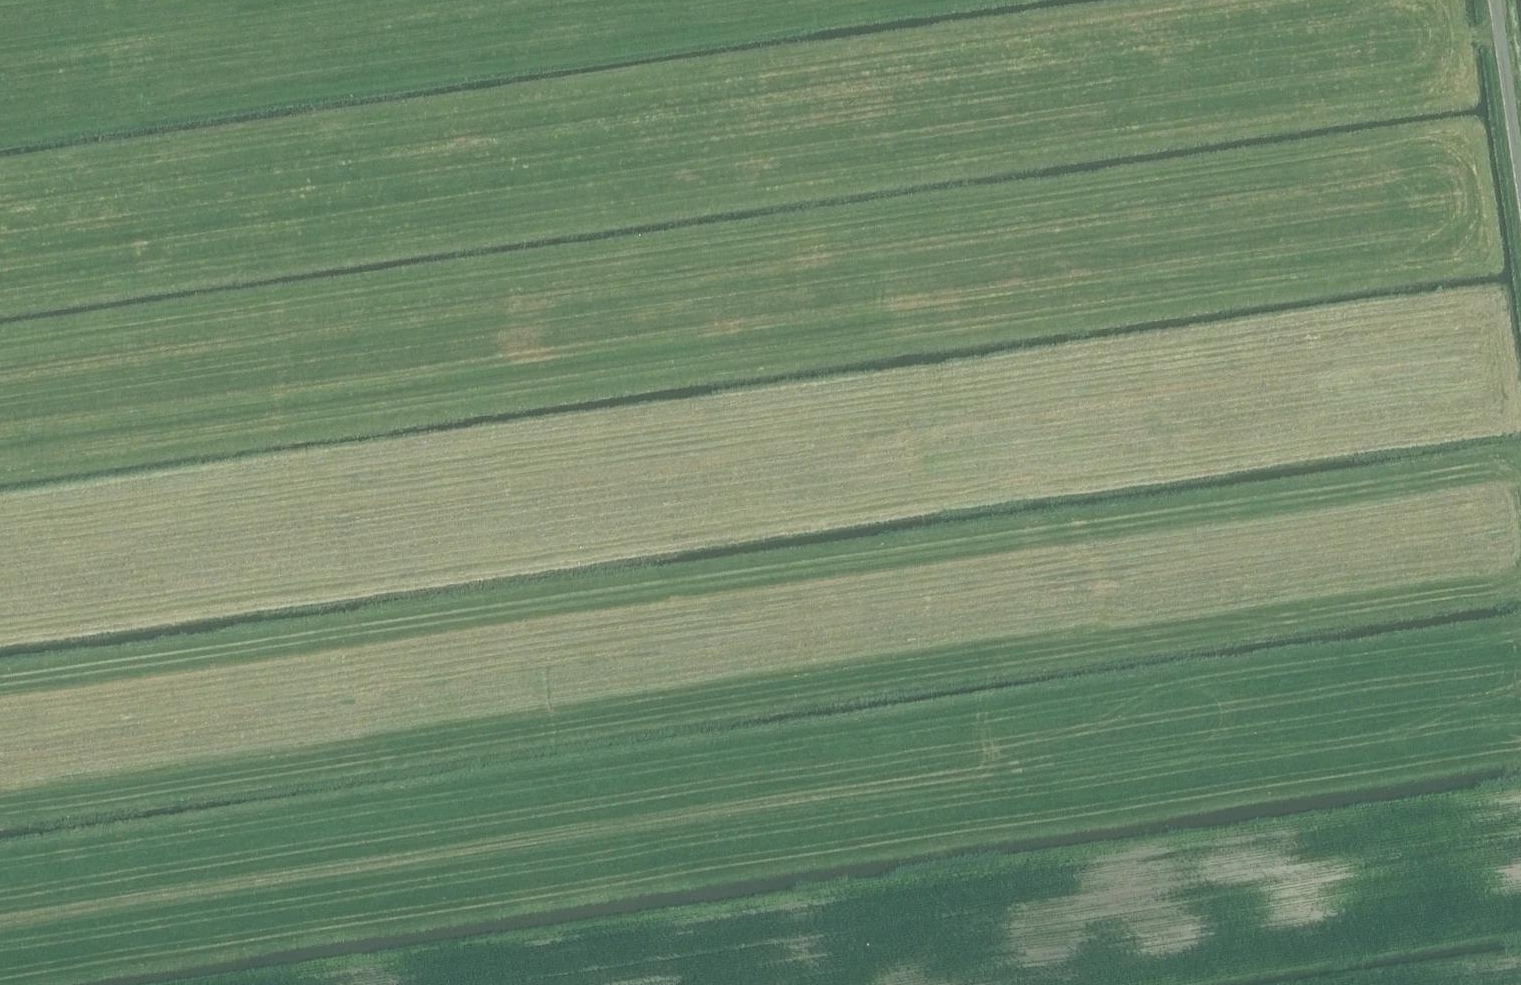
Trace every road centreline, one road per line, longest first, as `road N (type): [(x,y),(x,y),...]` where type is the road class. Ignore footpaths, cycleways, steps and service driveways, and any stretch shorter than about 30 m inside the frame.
road 1 (unclassified): [(1520,137),(1501,0)]

